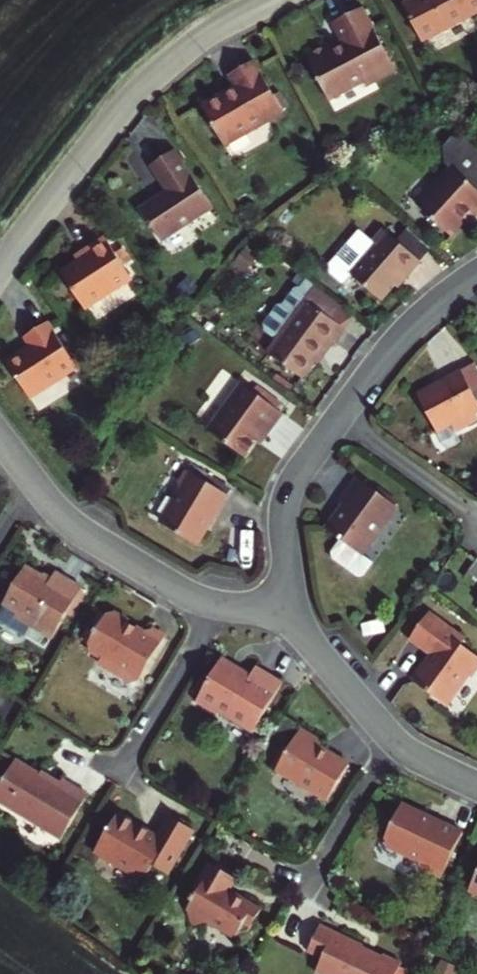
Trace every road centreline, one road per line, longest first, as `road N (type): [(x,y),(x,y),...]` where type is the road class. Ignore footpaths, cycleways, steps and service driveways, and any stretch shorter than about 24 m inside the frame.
road 1 (residential): [(0,270),(133,96),(189,47),(271,0)]
road 2 (residential): [(36,482),(102,545),(220,604)]
road 3 (residential): [(291,612),(286,507),(293,481),(340,415)]
road 4 (residential): [(220,604),(120,777)]
road 5 (residential): [(340,415),(415,322),(476,275)]
road 6 (residential): [(394,744),(307,892)]
road 7 (residential): [(476,518),(340,415)]
road 8 (residential): [(291,612),(394,744)]

